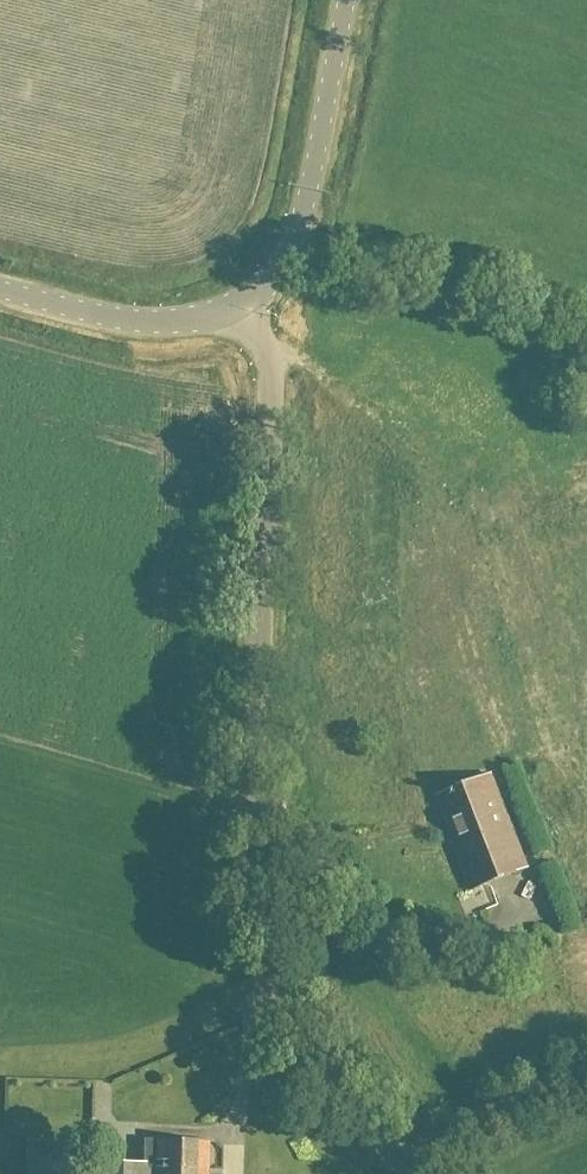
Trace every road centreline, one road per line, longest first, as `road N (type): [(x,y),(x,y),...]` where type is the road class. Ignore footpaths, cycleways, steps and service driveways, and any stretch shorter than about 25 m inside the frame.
road 1 (tertiary): [(417,1173),(315,1055),(264,919),(271,429),(263,360),(236,308)]
road 2 (tertiary): [(236,308),(276,279),(303,218),(346,0)]
road 3 (tertiary): [(0,296),(123,325),(187,324),(236,308)]

